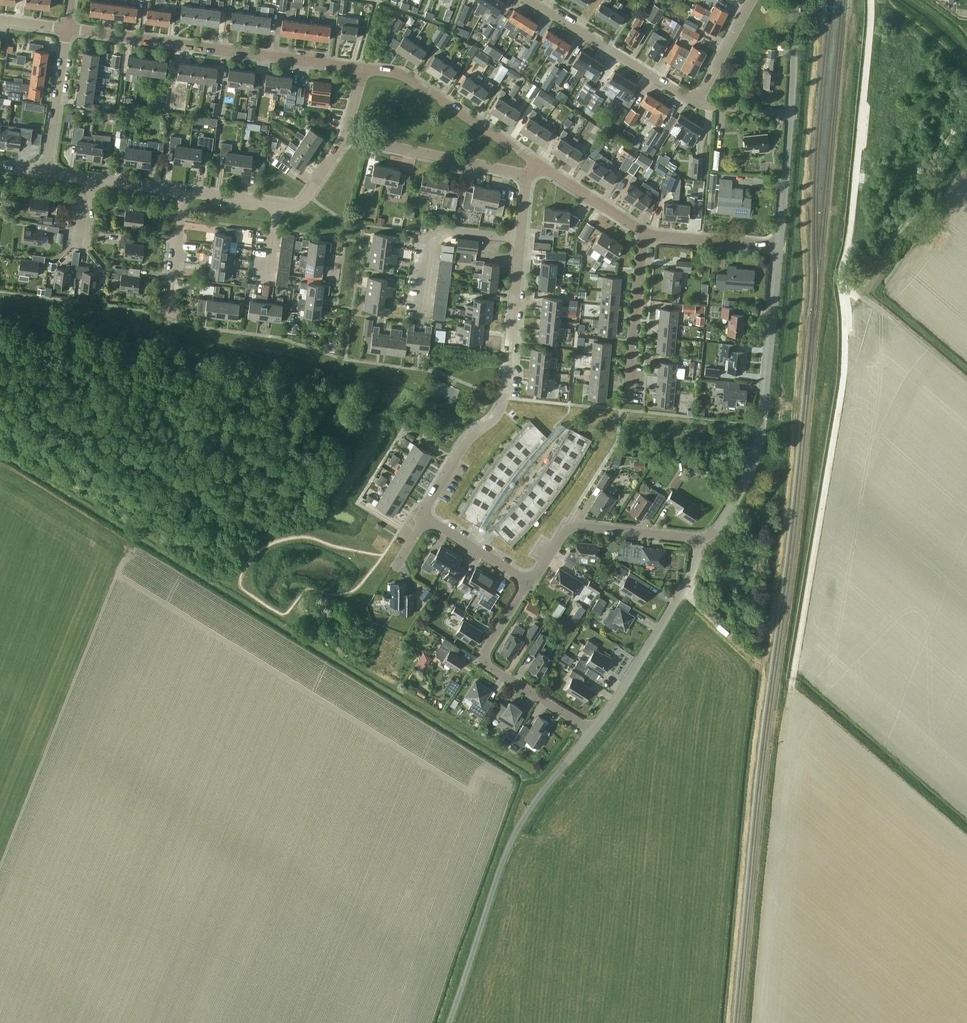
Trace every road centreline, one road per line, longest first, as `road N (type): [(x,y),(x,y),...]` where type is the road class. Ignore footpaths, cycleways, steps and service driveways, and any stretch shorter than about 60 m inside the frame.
road 1 (track): [(791,685),(844,366),(843,290)]
road 2 (residential): [(697,540),(716,531),(756,456),(776,247)]
road 3 (residential): [(423,514),(504,397),(520,240)]
road 4 (residential): [(362,68),(67,31)]
road 5 (track): [(843,290),(870,0)]
road 6 (residential): [(592,729),(483,664),(529,582)]
road 7 (residential): [(592,729),(693,571),(697,540)]
road 8 (track): [(966,133),(873,268),(843,290)]
road 9 (residential): [(535,164),(399,74),(362,68)]
road 10 (residential): [(529,582),(568,527),(697,540)]
road 11 (residential): [(695,102),(529,0)]
road 12 (residential): [(526,175),(346,135)]
road 13 (residential): [(627,402),(643,232)]
road 14 (residential): [(422,317),(436,234),(520,240)]
road 15 (residential): [(46,173),(67,31)]
road 16 (residential): [(776,247),(788,112)]
road 17 (residential): [(776,247),(643,232)]
road 18 (residential): [(168,319),(184,192)]
road 19 (residential): [(643,232),(535,164)]
road 20 (residential): [(529,582),(423,514)]

